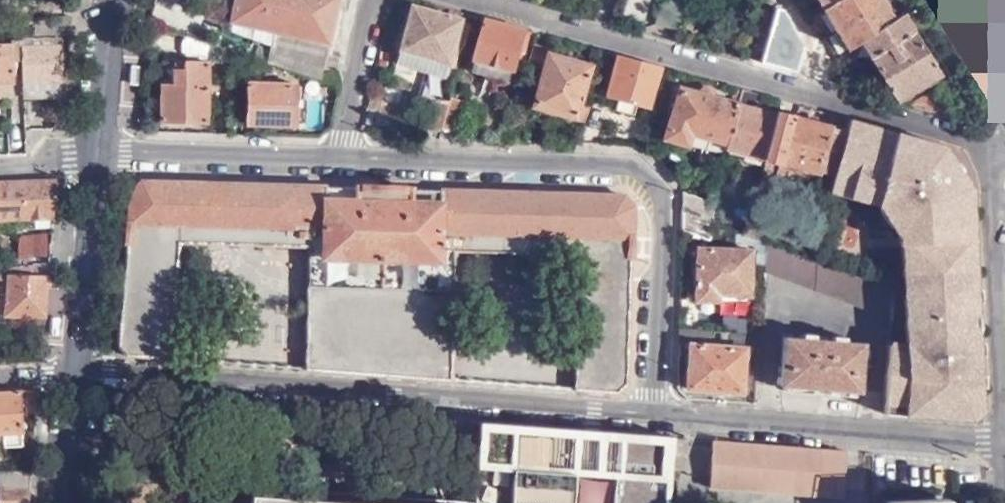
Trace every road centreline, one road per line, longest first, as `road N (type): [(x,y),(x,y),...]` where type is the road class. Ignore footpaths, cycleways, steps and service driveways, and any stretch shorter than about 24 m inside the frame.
road 1 (residential): [(73,378),(651,418)]
road 2 (residential): [(998,143),(966,142),(461,0)]
road 3 (residential): [(651,418),(661,204),(633,173),(340,155)]
road 4 (residential): [(651,418),(998,441)]
road 5 (residential): [(998,441),(998,225),(1004,198)]
road 6 (residential): [(340,155),(97,154)]
road 7 (tertiary): [(73,378),(97,154)]
road 8 (residential): [(998,143),(911,0)]
road 9 (residential): [(370,0),(340,155)]
road 10 (tertiary): [(97,154),(116,0)]
road 11 (tertiary): [(64,502),(73,378)]

